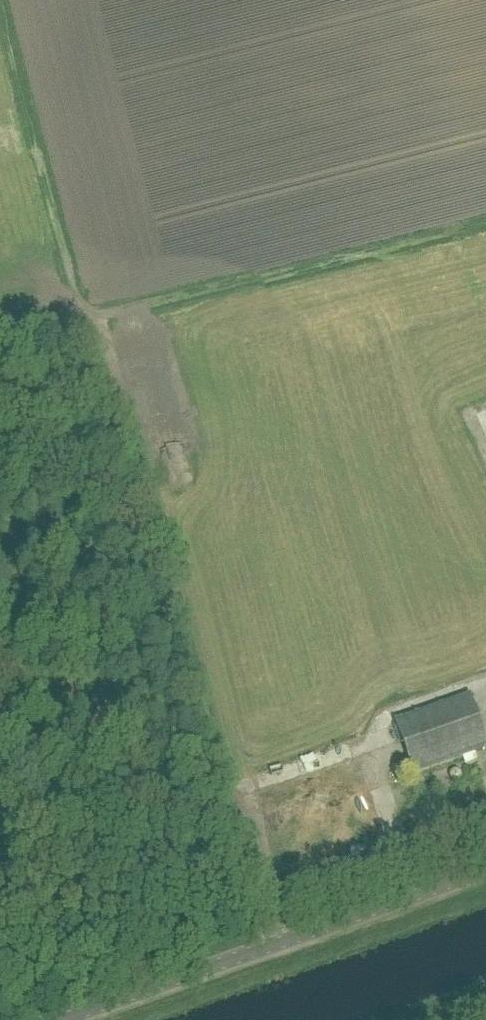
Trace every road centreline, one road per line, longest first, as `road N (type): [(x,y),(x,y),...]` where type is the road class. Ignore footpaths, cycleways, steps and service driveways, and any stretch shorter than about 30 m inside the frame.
road 1 (unclassified): [(71,1019),(485,874)]

